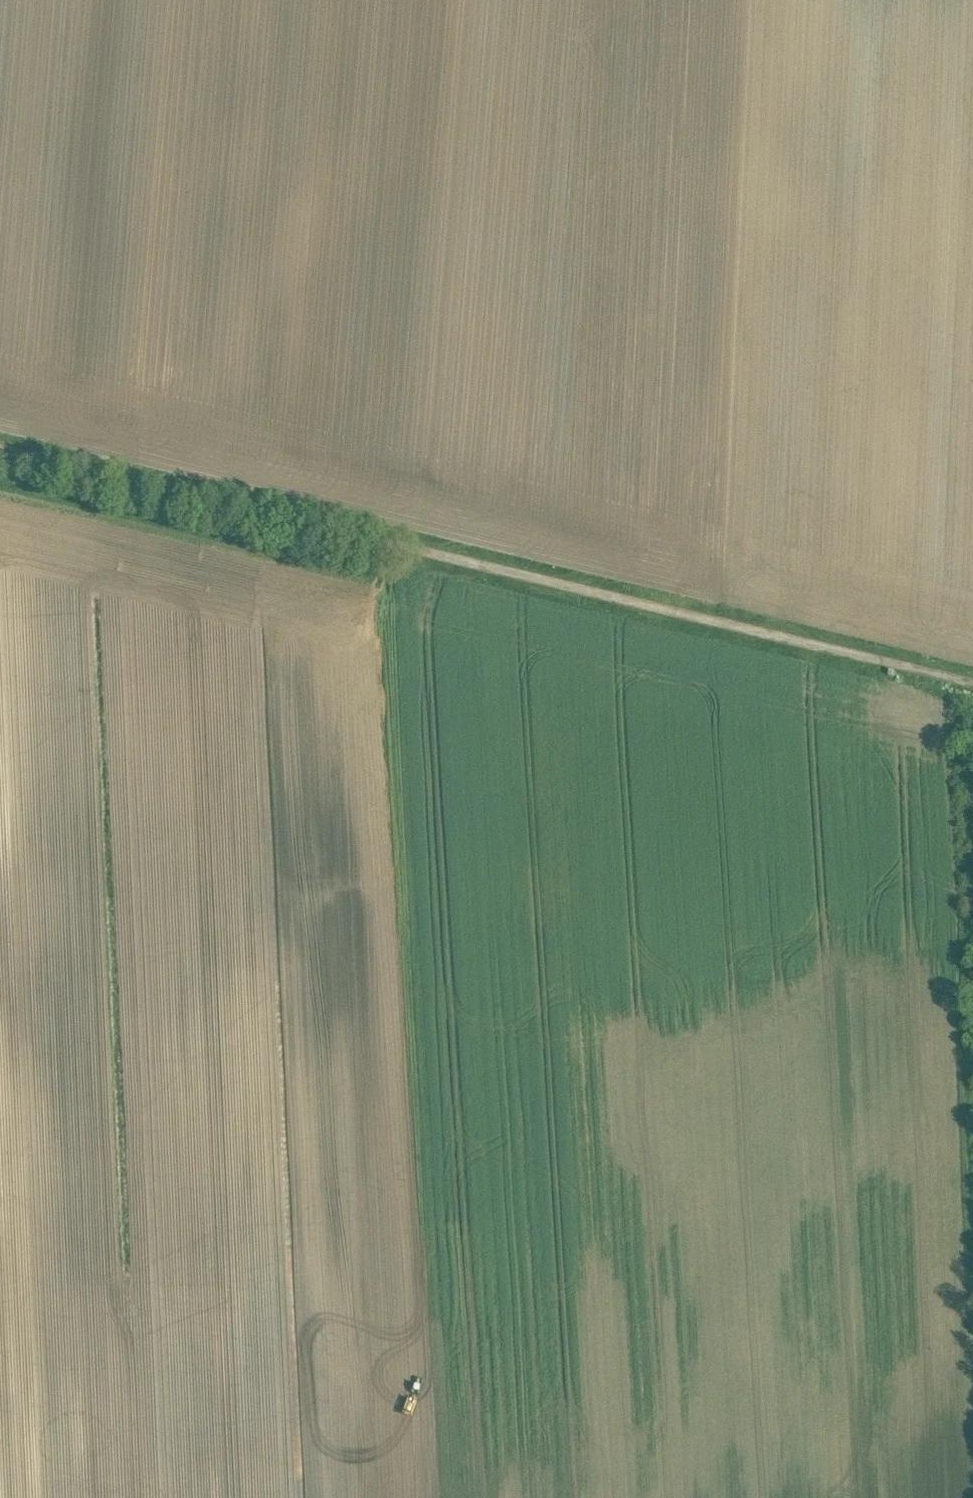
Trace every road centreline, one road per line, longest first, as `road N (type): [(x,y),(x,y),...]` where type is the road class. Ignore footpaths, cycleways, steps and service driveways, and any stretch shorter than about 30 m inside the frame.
road 1 (track): [(0,447),(972,686)]

